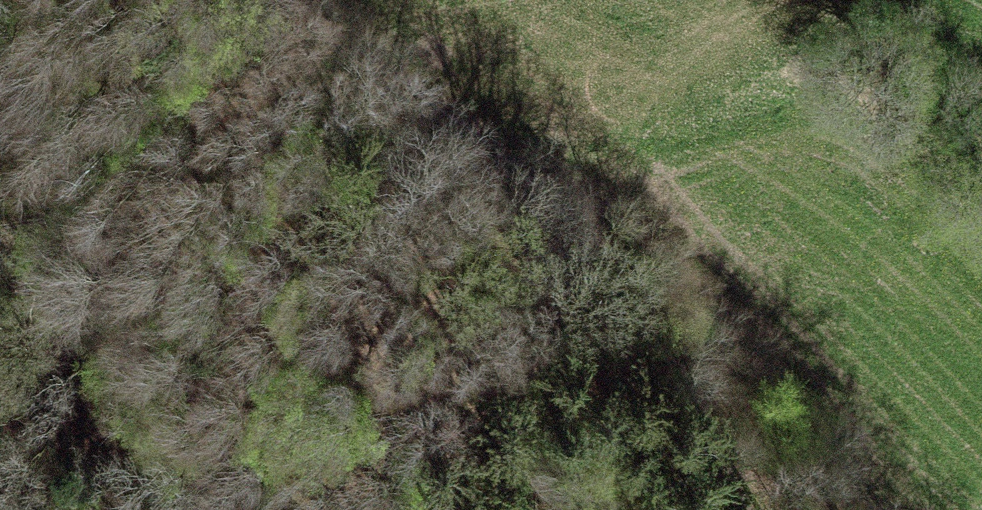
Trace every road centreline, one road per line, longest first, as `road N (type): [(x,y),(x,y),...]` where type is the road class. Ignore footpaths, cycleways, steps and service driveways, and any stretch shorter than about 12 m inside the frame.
road 1 (track): [(225,509),(17,127),(0,111)]
road 2 (track): [(613,188),(691,261),(895,509)]
road 3 (track): [(279,0),(303,26),(579,152),(613,188)]
road 4 (track): [(613,188),(732,509)]

